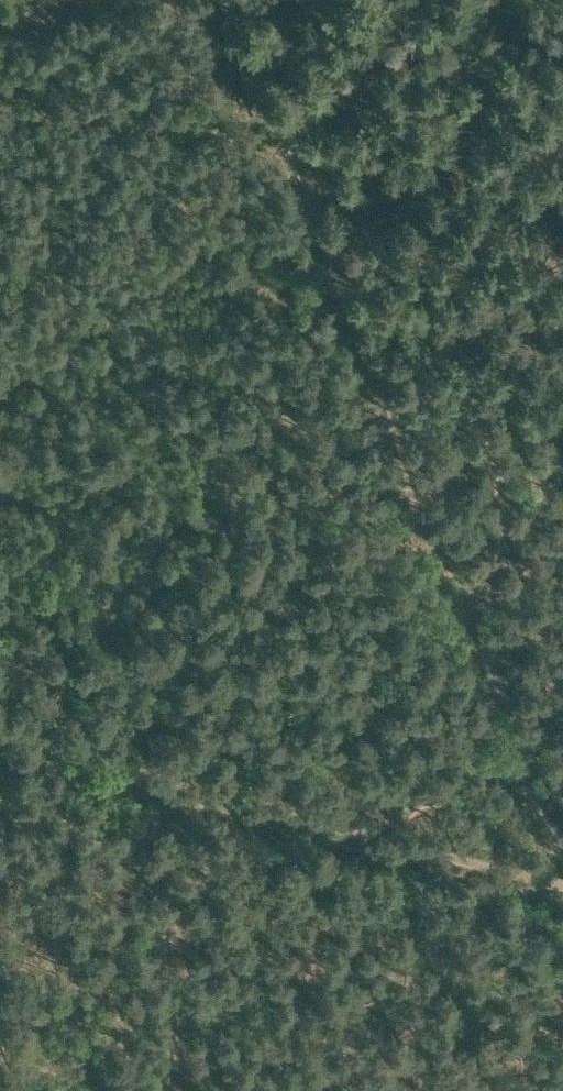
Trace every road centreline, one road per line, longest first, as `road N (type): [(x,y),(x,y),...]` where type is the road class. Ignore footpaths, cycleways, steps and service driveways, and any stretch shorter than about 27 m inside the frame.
road 1 (track): [(562,882),(0,732)]

